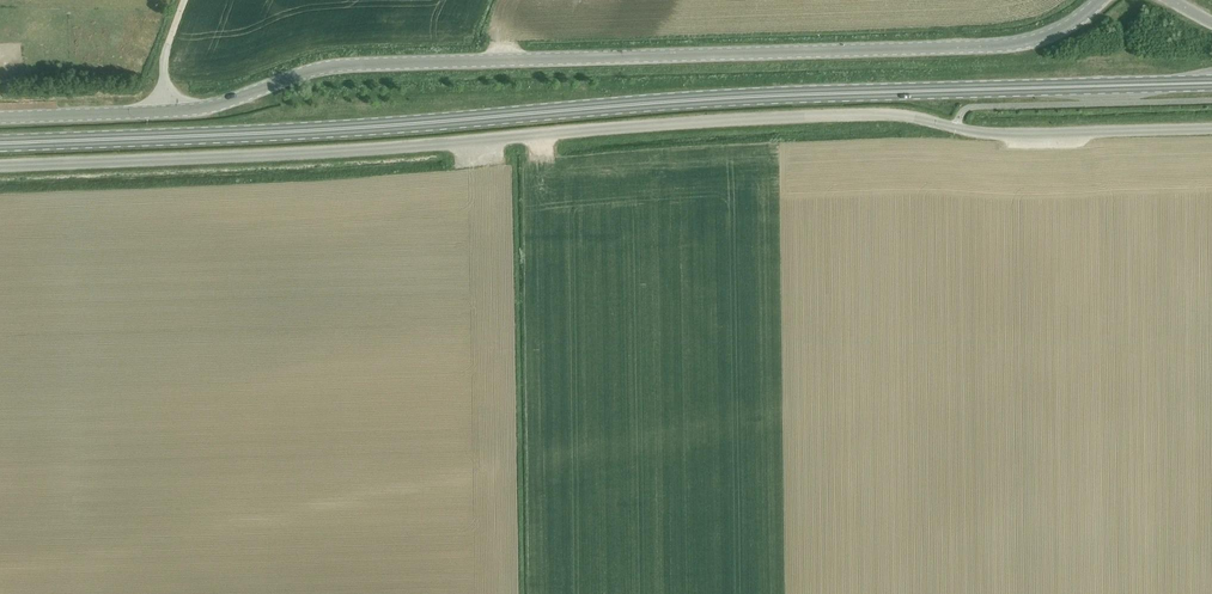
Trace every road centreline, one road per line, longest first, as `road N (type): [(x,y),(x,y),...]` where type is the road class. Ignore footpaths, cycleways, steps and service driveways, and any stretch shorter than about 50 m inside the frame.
road 1 (unclassified): [(0,167),(842,116),(915,118),(989,136),(1211,129)]
road 2 (primary): [(0,144),(718,99),(1211,84)]
road 3 (tertiary): [(0,119),(166,112),(338,68),(1030,44),(1078,22),(1099,0)]

